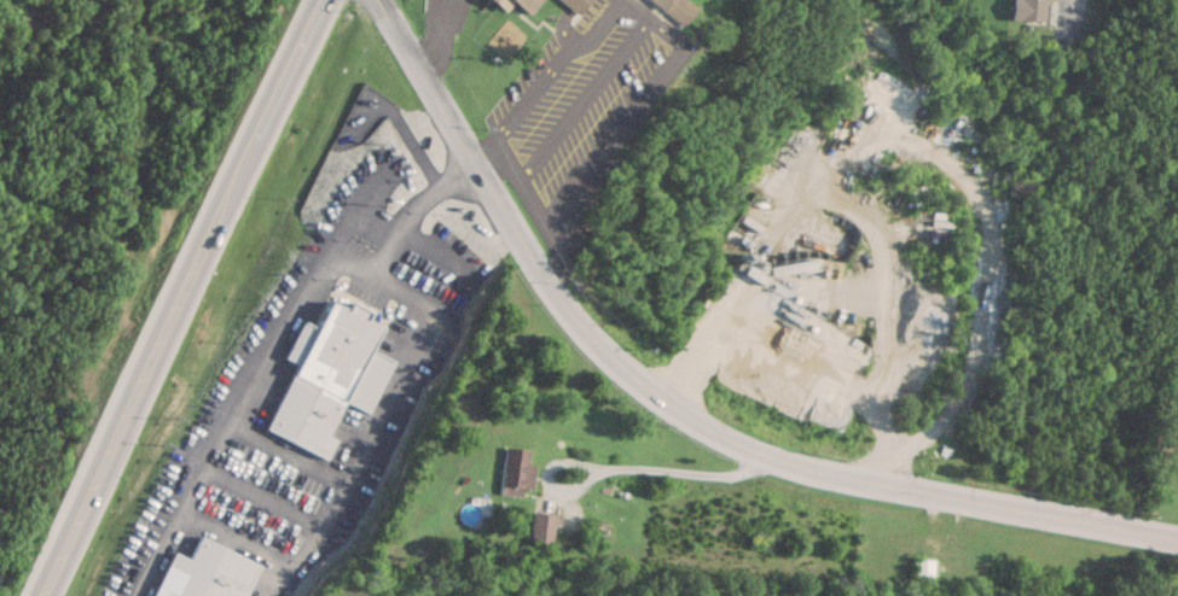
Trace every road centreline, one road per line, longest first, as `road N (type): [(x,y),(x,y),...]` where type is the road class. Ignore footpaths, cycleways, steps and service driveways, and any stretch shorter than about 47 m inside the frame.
road 1 (tertiary): [(1177,539),(828,477),(730,443),(658,396),(586,338),(513,239),(378,0)]
road 2 (primary): [(41,595),(325,0)]

